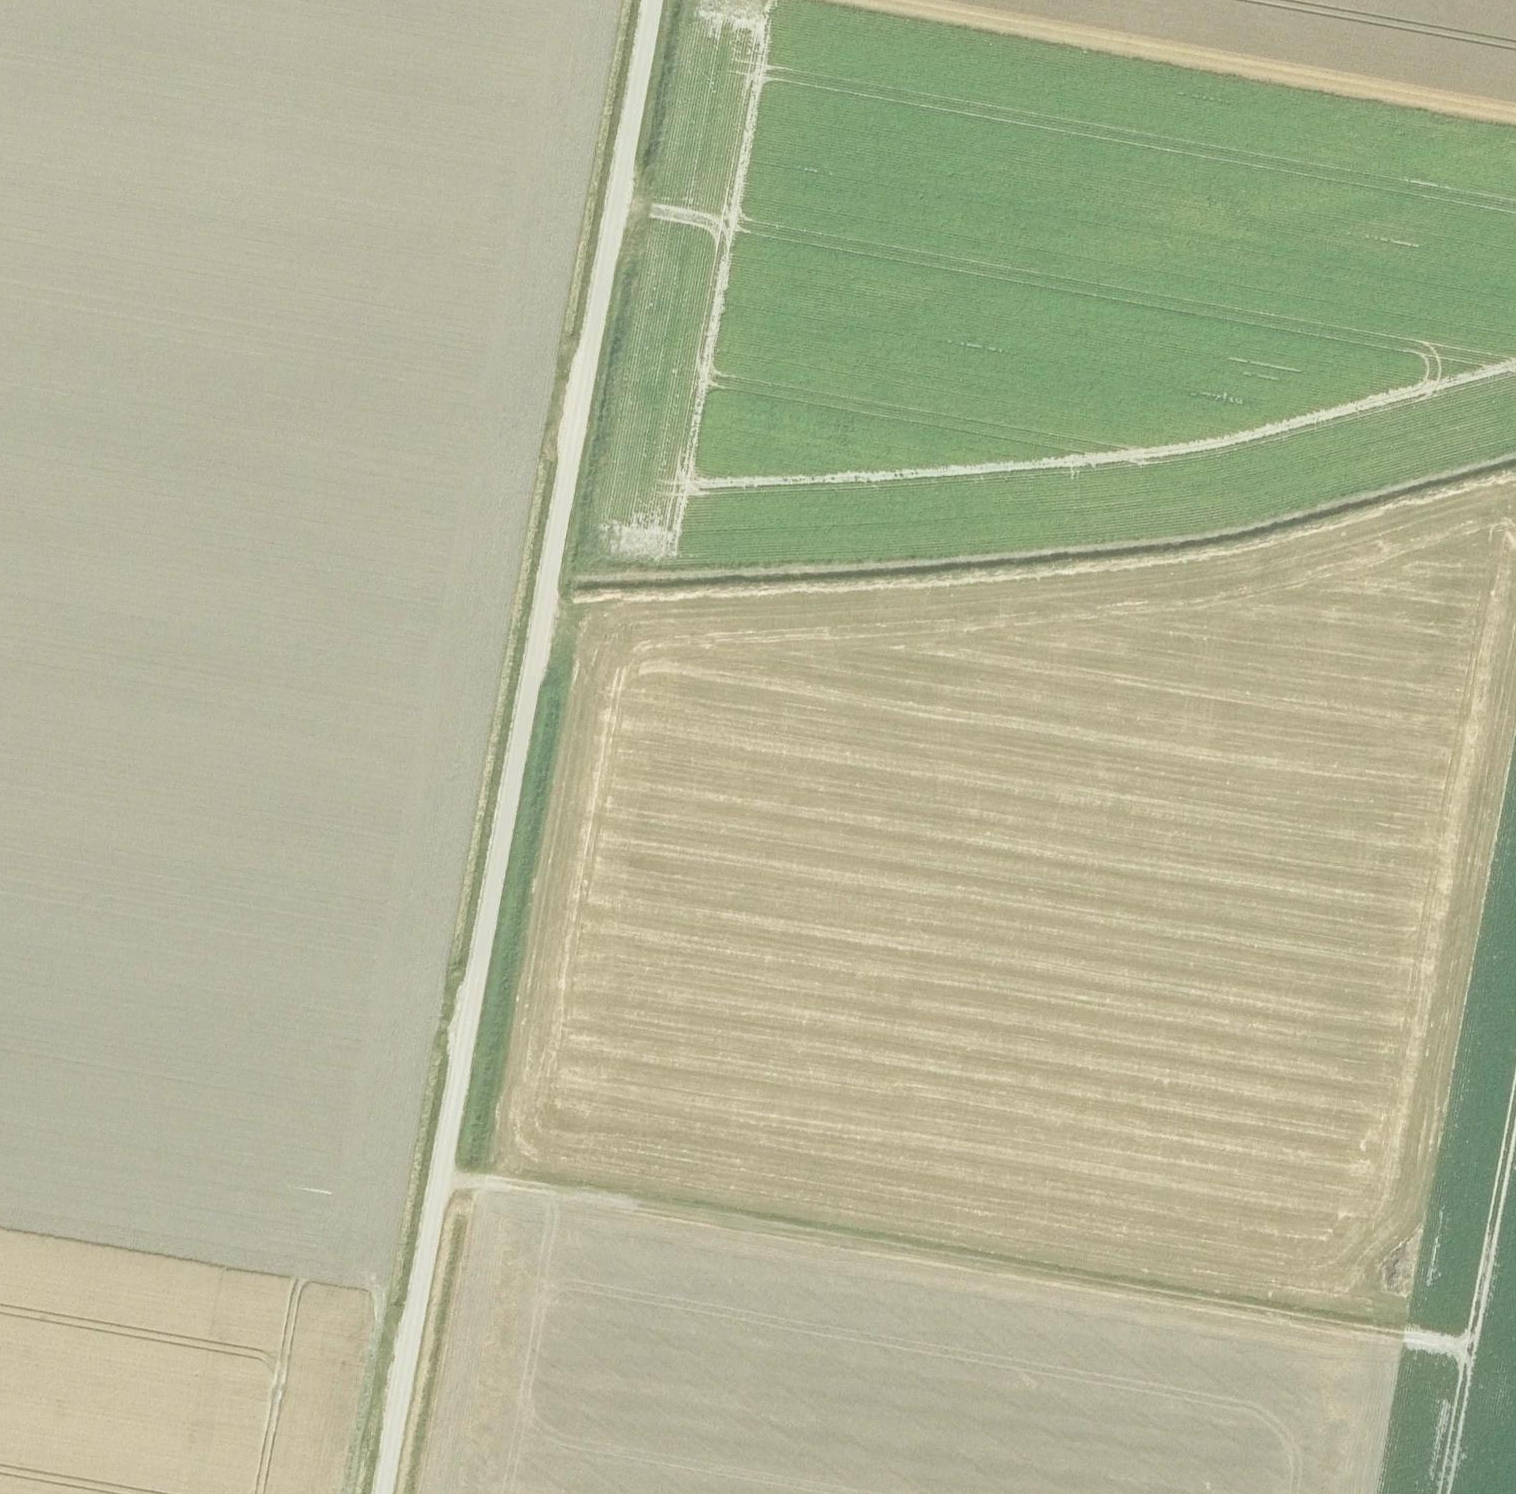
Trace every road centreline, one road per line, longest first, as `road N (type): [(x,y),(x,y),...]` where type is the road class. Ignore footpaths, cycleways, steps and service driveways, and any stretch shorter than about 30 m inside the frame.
road 1 (unclassified): [(385,1493),(660,0)]

